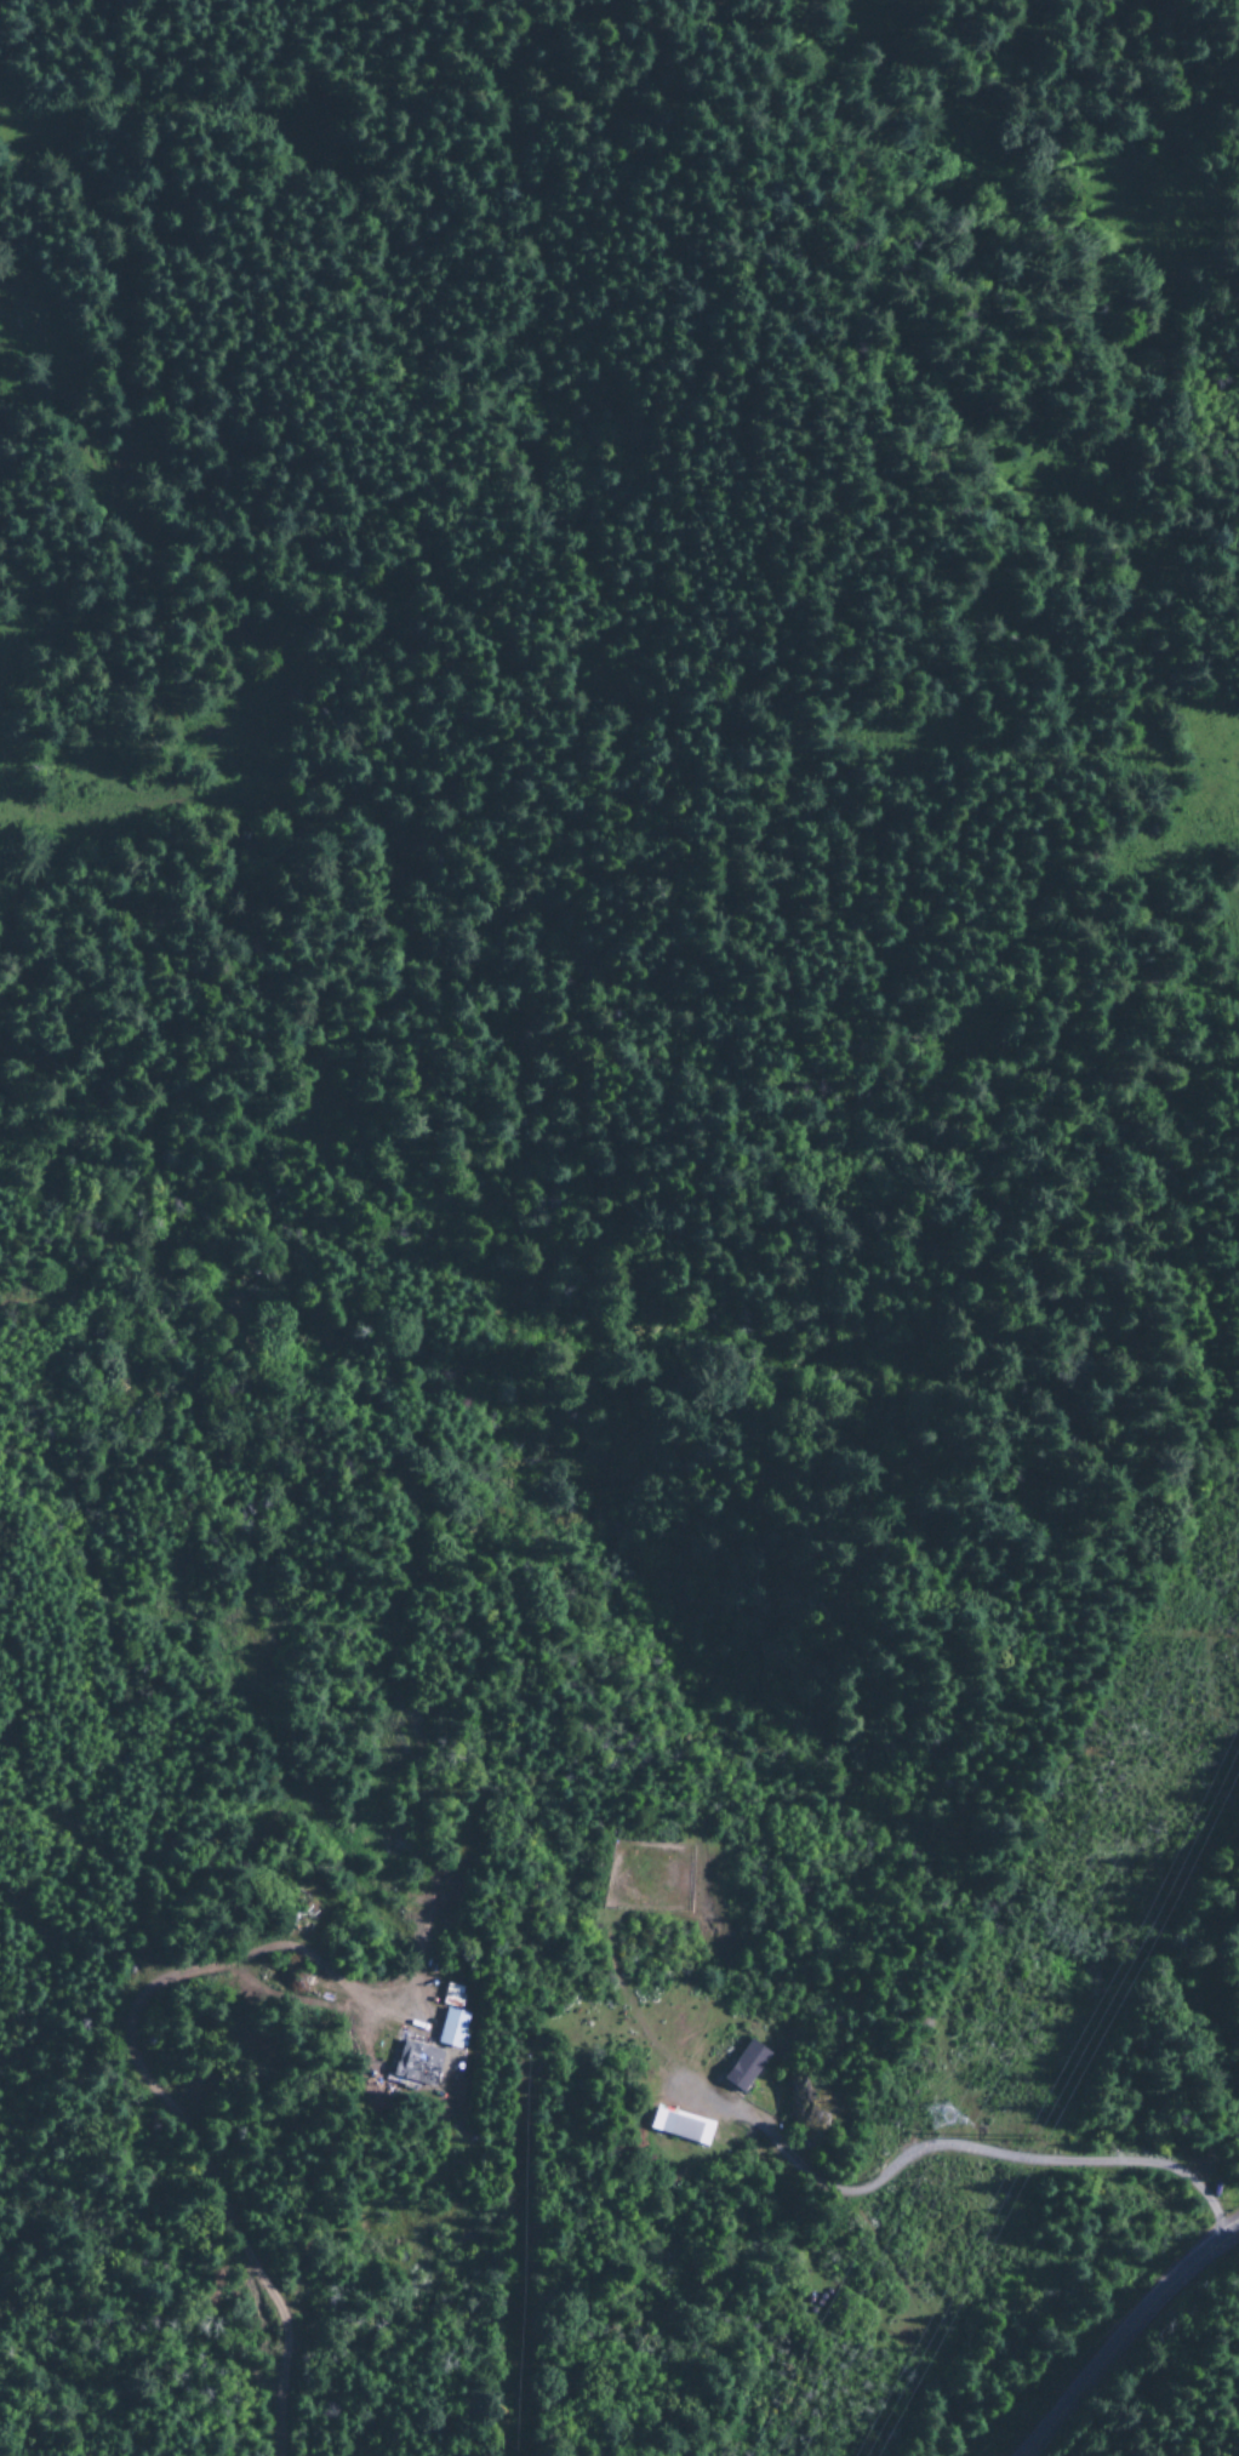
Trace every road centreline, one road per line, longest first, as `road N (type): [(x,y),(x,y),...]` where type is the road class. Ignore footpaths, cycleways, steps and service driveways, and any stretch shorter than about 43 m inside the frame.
road 1 (secondary): [(1019,2455),(1159,2295),(1238,2233)]

